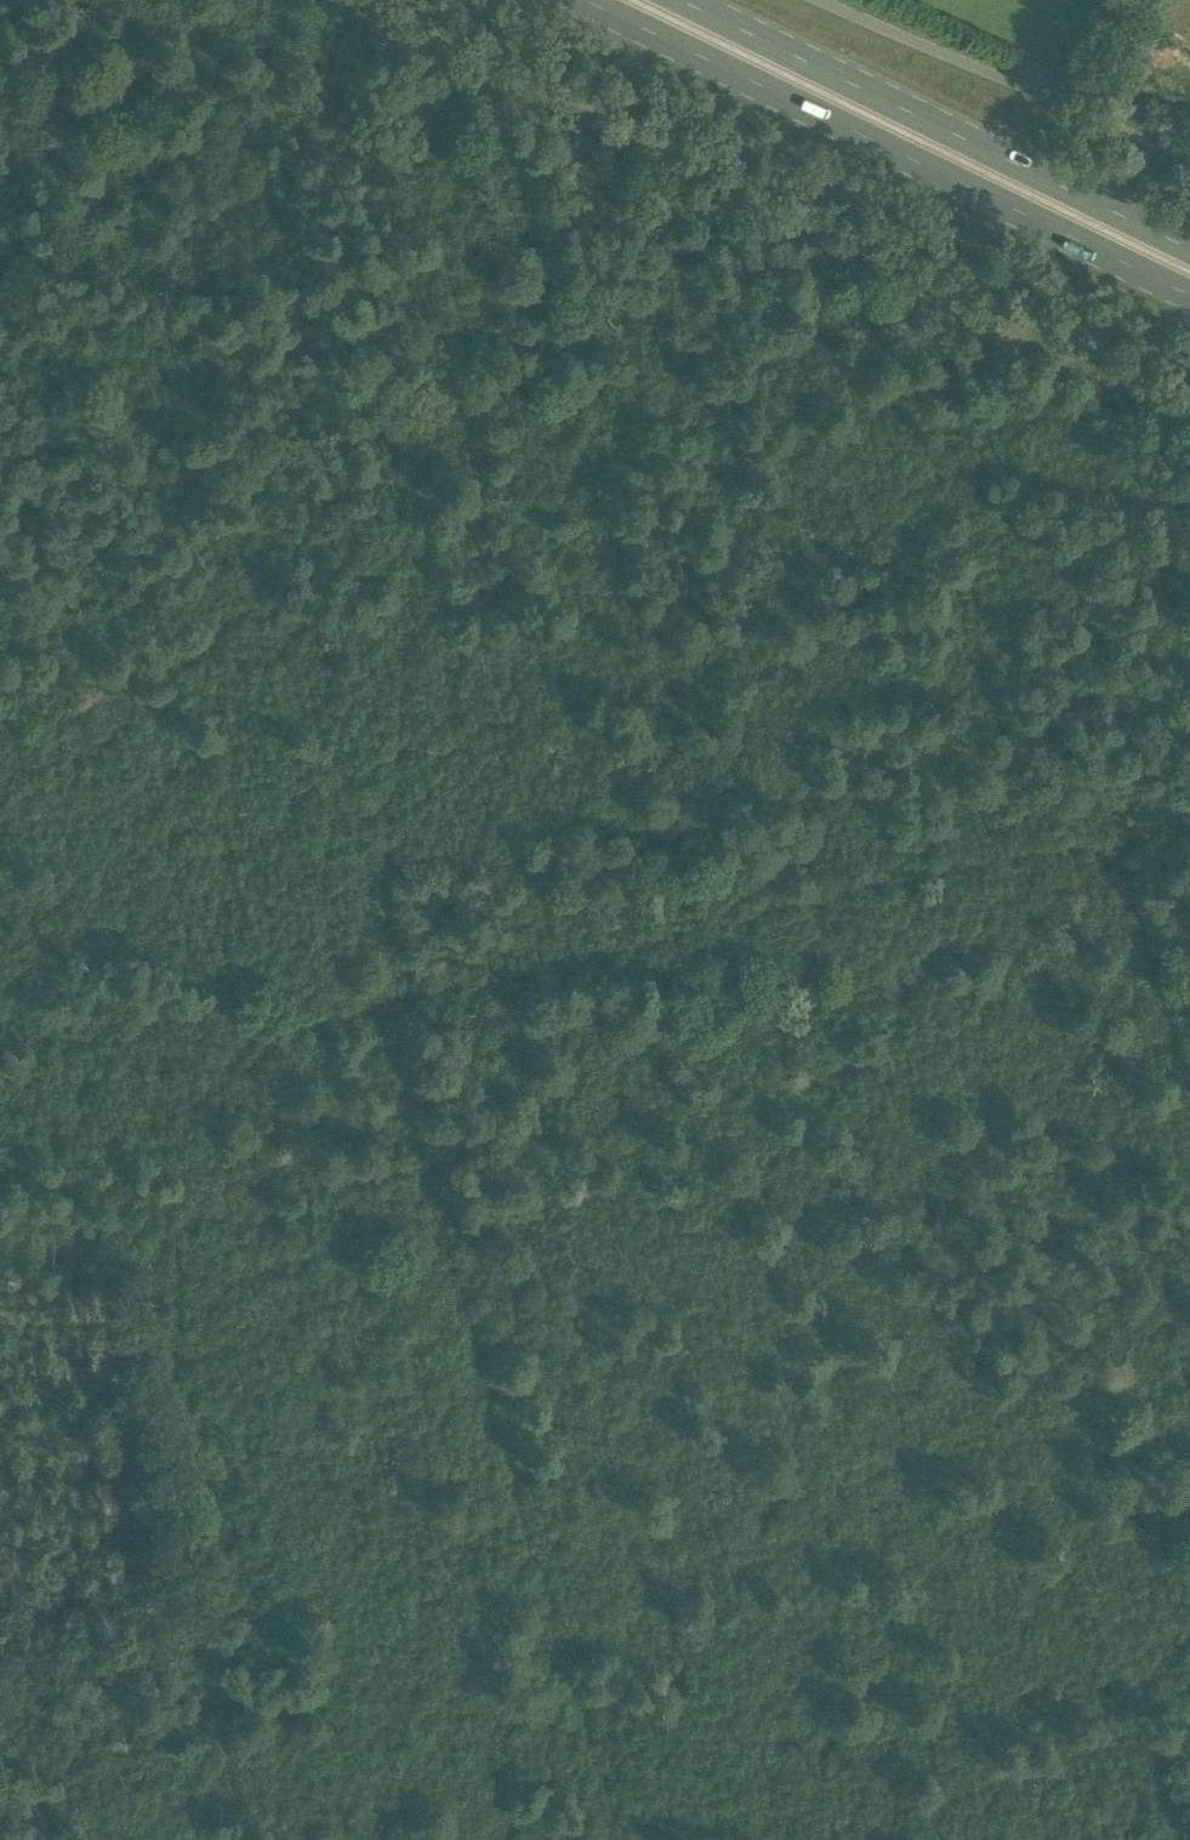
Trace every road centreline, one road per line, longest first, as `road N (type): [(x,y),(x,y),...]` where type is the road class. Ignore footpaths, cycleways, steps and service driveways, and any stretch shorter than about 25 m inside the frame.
road 1 (primary): [(585,0),(1189,295)]
road 2 (primary): [(1189,249),(680,0)]

